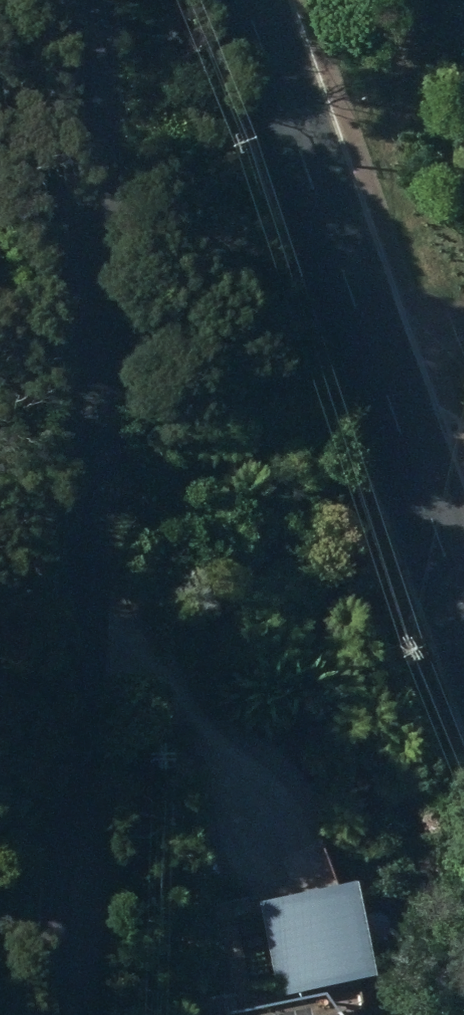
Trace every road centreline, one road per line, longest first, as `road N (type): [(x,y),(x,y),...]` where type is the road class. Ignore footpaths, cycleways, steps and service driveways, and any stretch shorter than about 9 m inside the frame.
road 1 (residential): [(66,1014),(97,361),(87,0)]
road 2 (tertiary): [(243,0),(463,603)]

